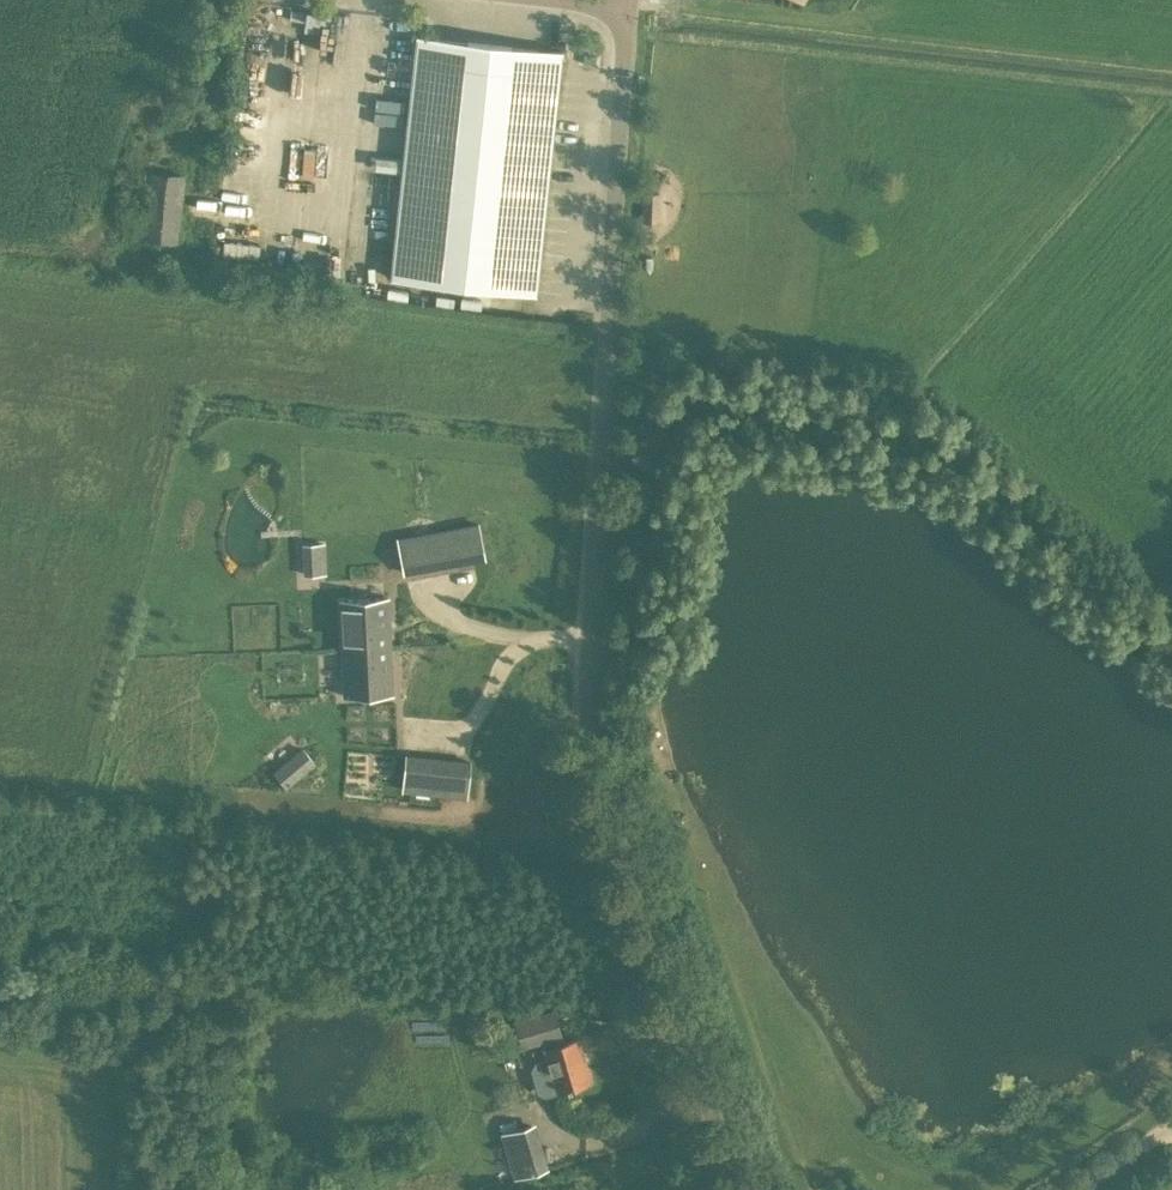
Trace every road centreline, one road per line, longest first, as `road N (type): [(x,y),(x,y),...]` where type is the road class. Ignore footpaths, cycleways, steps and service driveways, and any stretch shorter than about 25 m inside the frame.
road 1 (unclassified): [(738,1189),(595,768),(587,720),(624,11)]
road 2 (unclassified): [(1071,1189),(1171,1119)]

